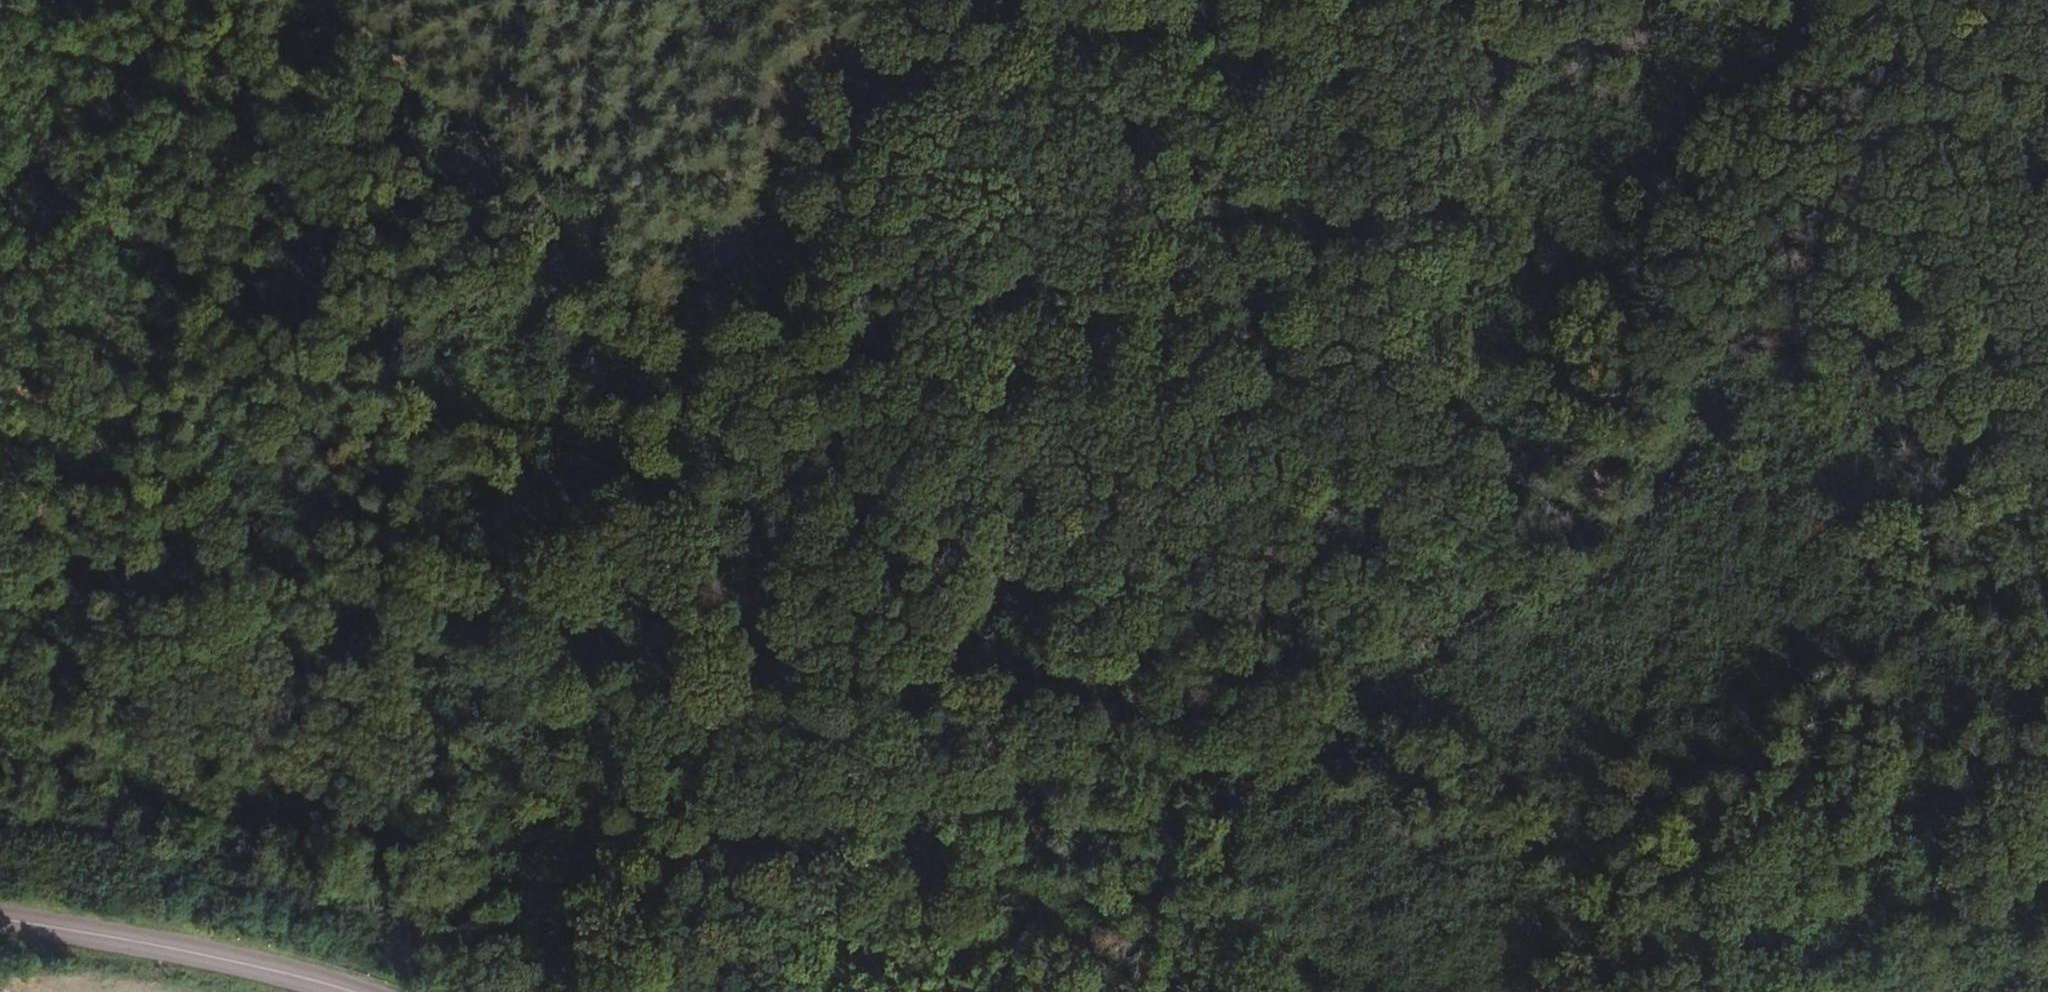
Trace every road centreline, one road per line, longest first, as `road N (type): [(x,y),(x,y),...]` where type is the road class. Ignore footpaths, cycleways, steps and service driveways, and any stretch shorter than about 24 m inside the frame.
road 1 (track): [(347,0),(743,386),(850,479),(1232,860),(1340,991)]
road 2 (track): [(754,395),(814,209),(926,0)]
road 3 (secondary): [(0,919),(352,991)]

